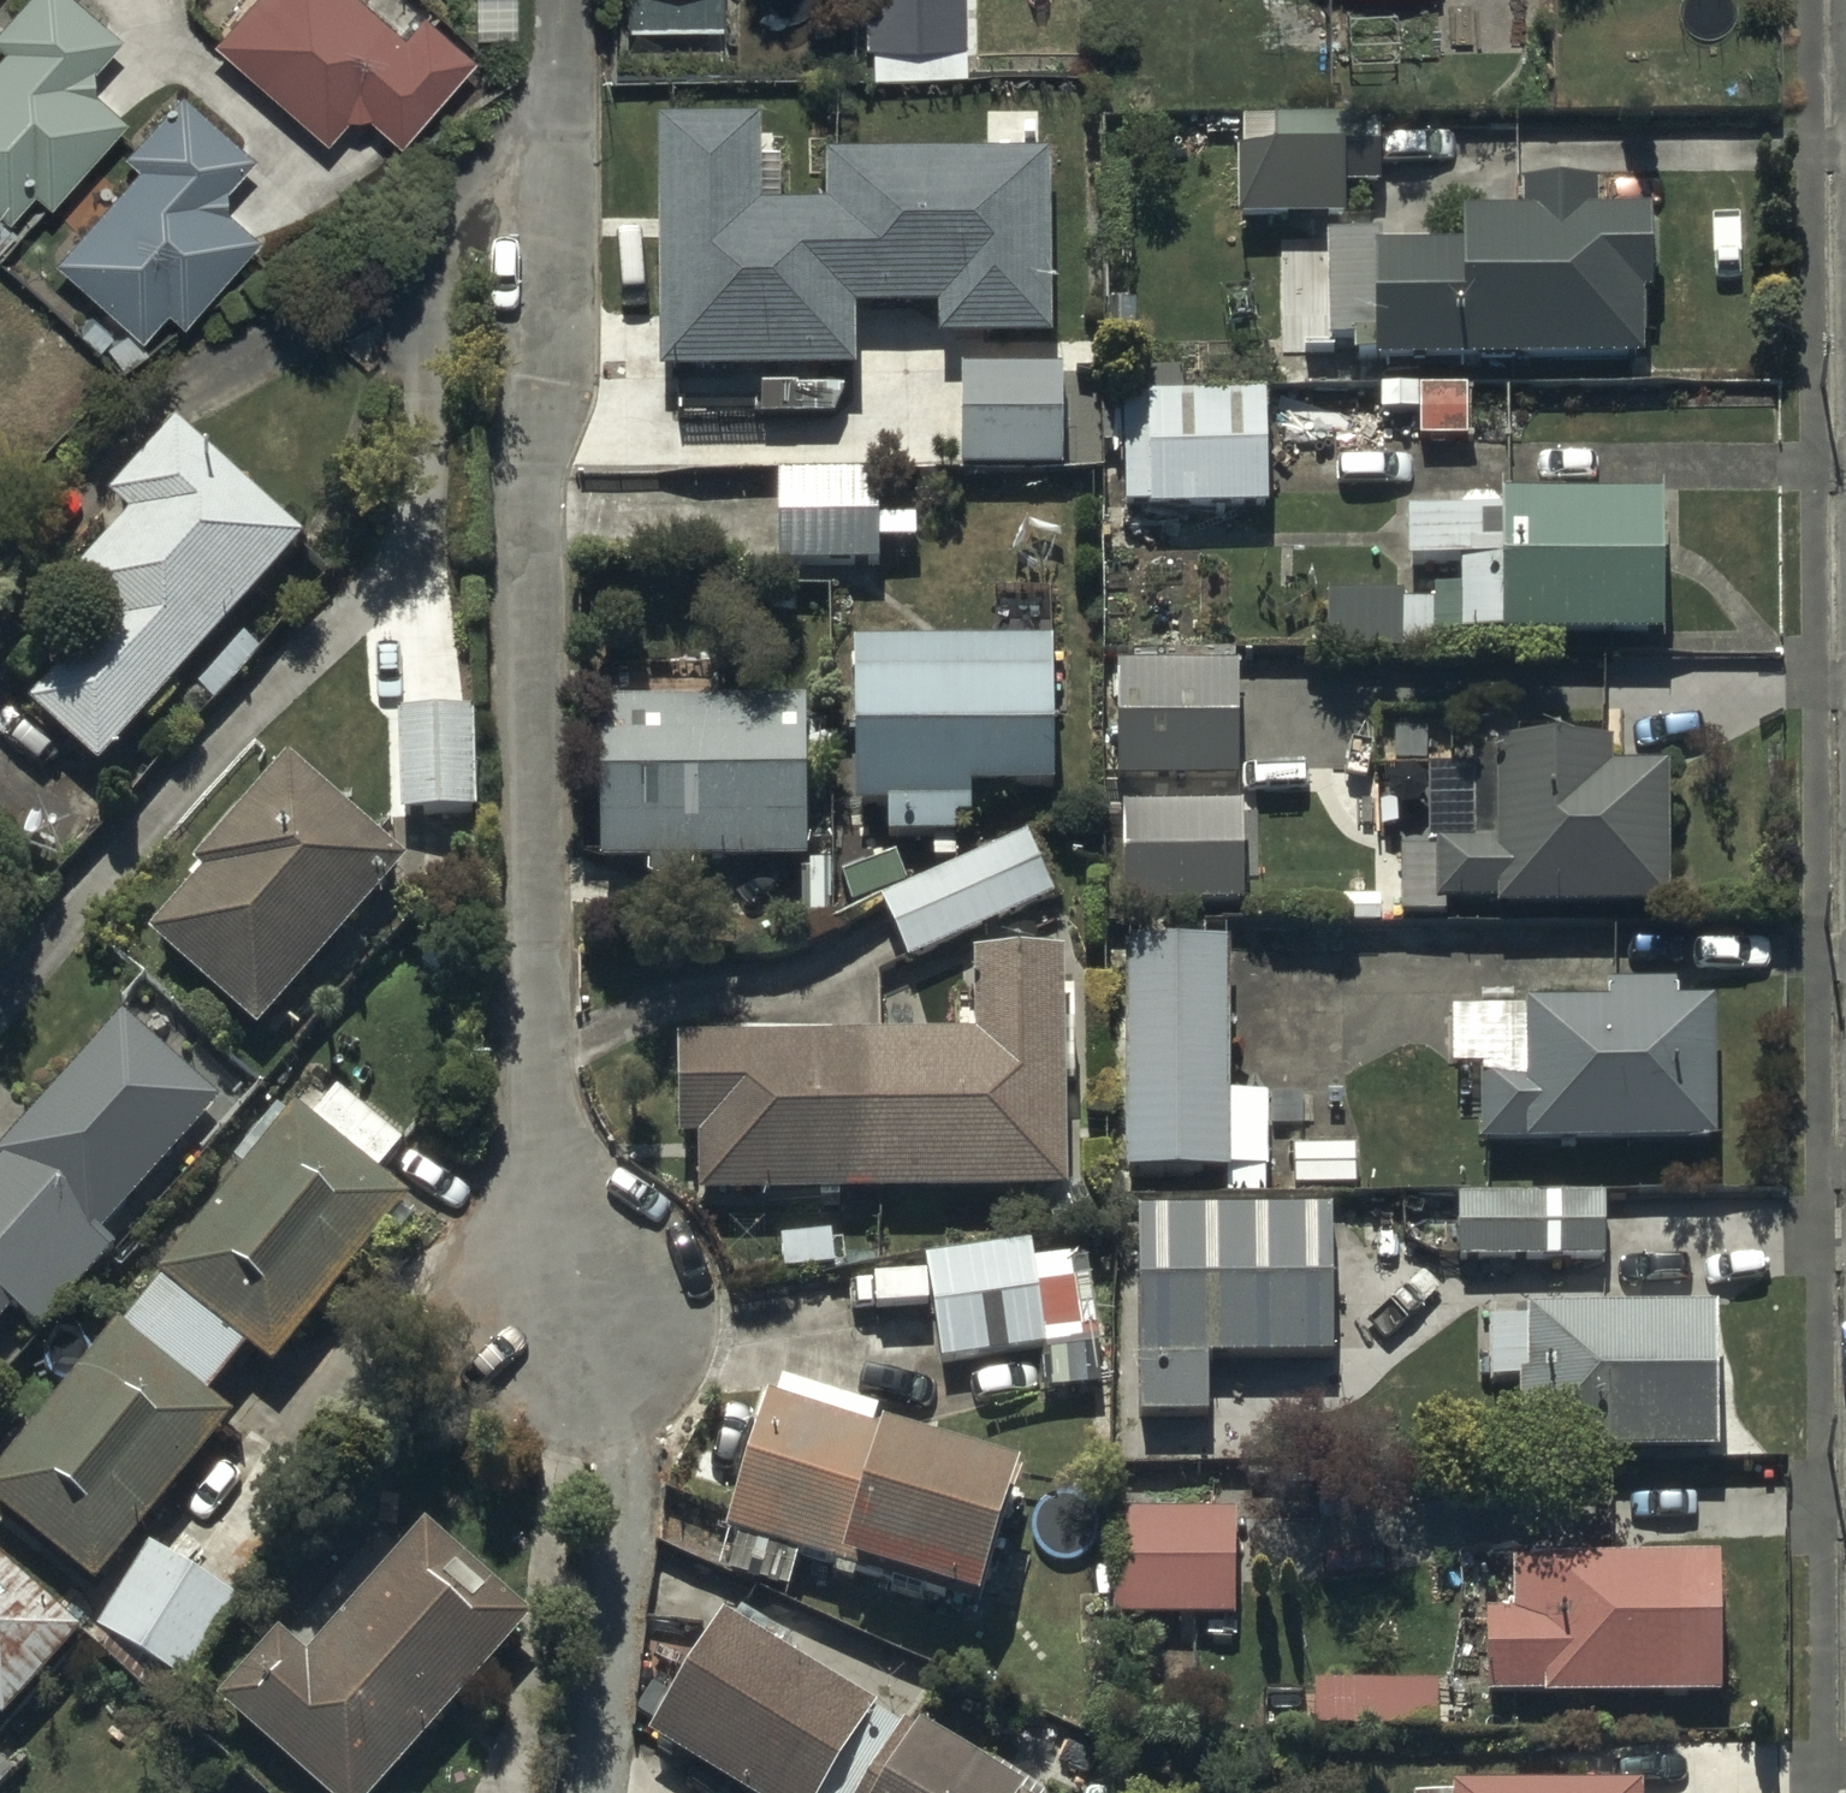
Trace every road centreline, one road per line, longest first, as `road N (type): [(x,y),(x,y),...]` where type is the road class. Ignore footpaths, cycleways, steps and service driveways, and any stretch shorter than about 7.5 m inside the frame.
road 1 (residential): [(562,1350),(540,1091),(523,479),(562,141),(562,0)]

